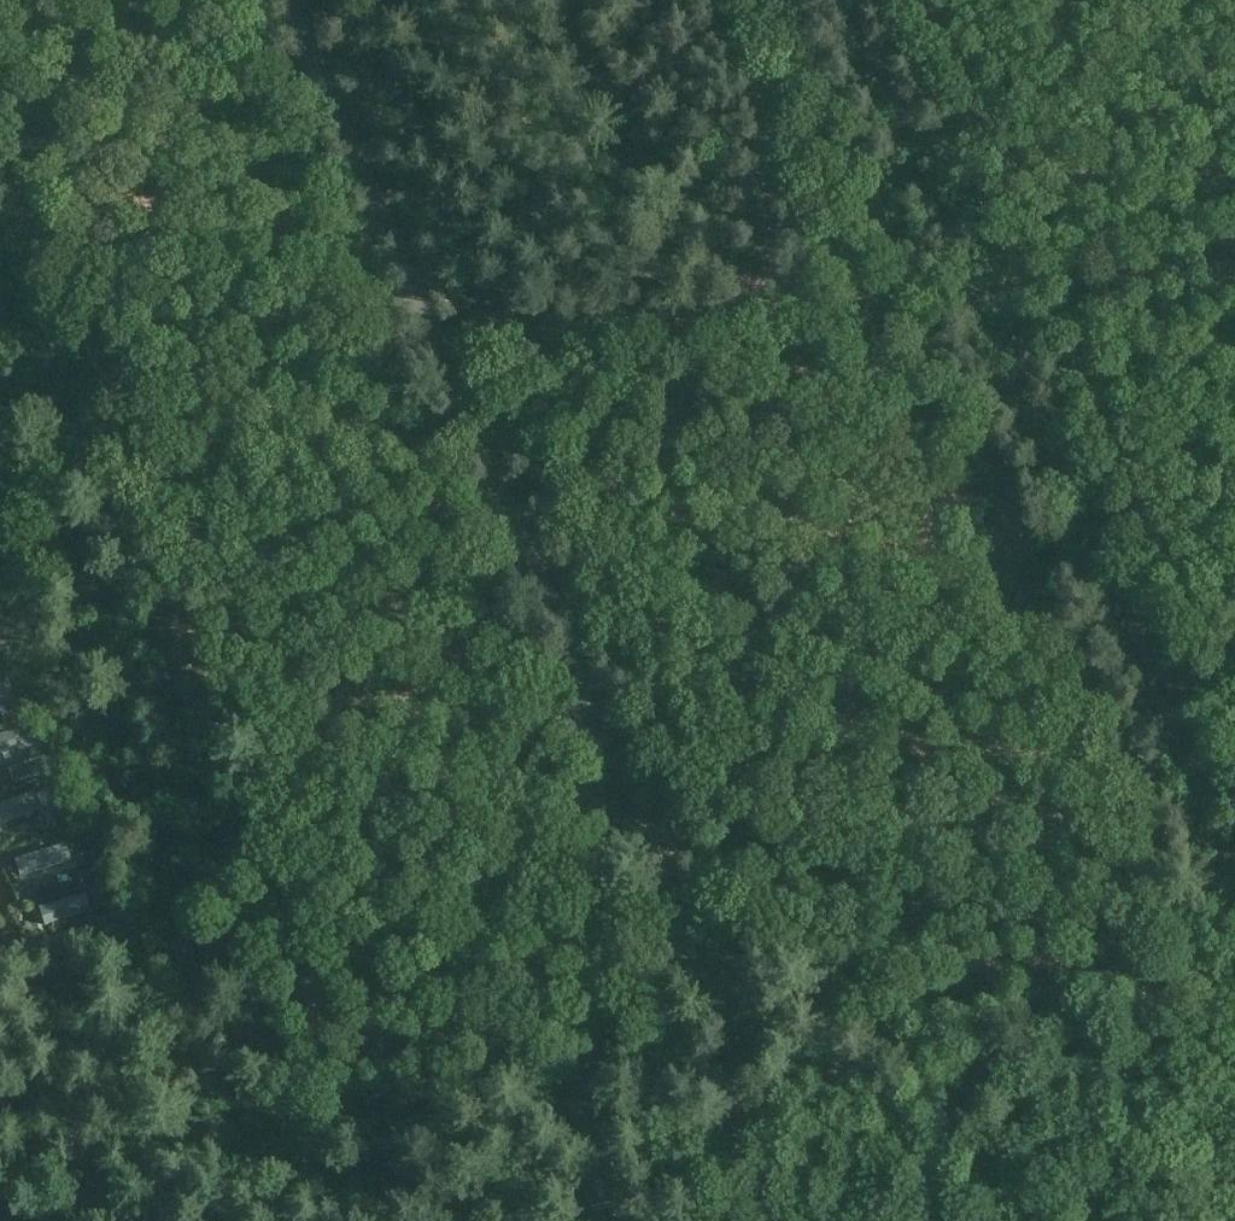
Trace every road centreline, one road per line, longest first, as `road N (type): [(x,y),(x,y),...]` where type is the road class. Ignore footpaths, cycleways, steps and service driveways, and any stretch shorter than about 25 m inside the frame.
road 1 (unclassified): [(607,1220),(584,1092),(593,778),(583,711),(497,486),(282,0)]
road 2 (tertiary): [(988,1220),(1234,1152)]

